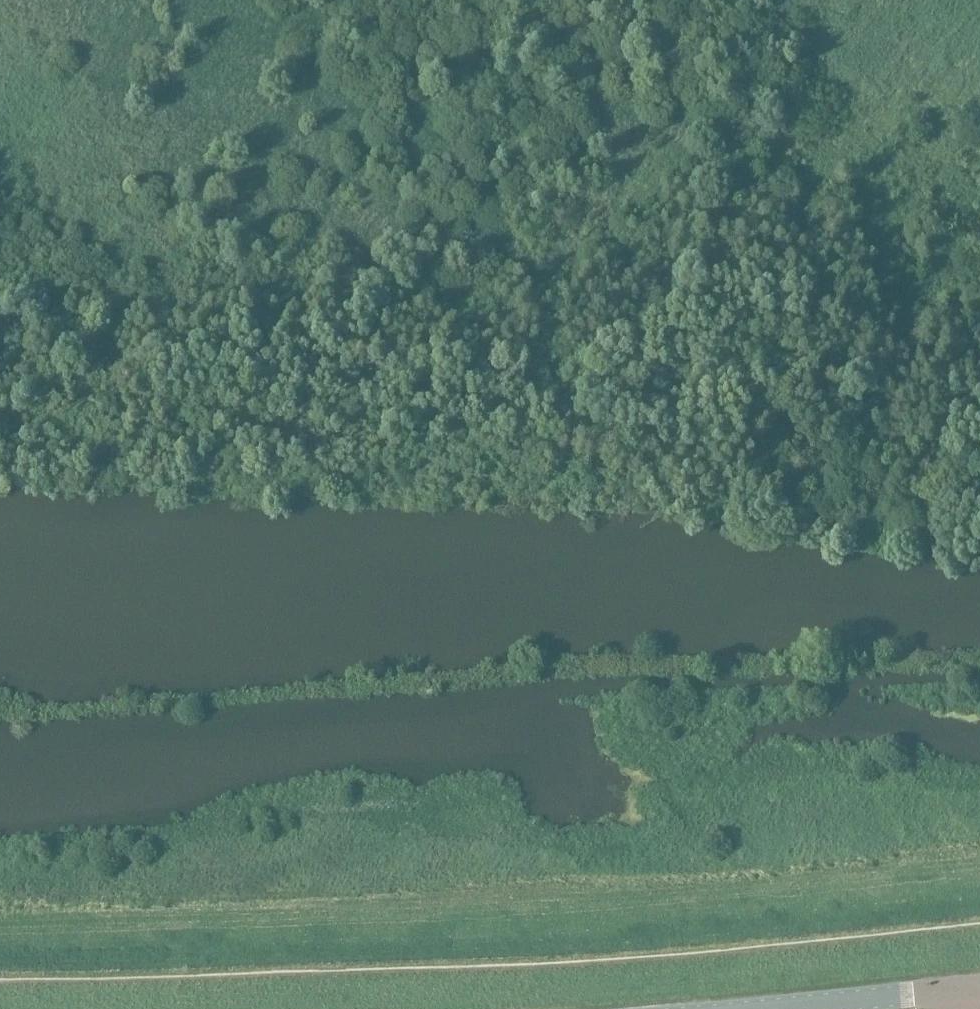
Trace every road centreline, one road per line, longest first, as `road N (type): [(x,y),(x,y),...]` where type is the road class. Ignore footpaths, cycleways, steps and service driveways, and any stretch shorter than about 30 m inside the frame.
road 1 (tertiary): [(775,1008),(979,988)]

